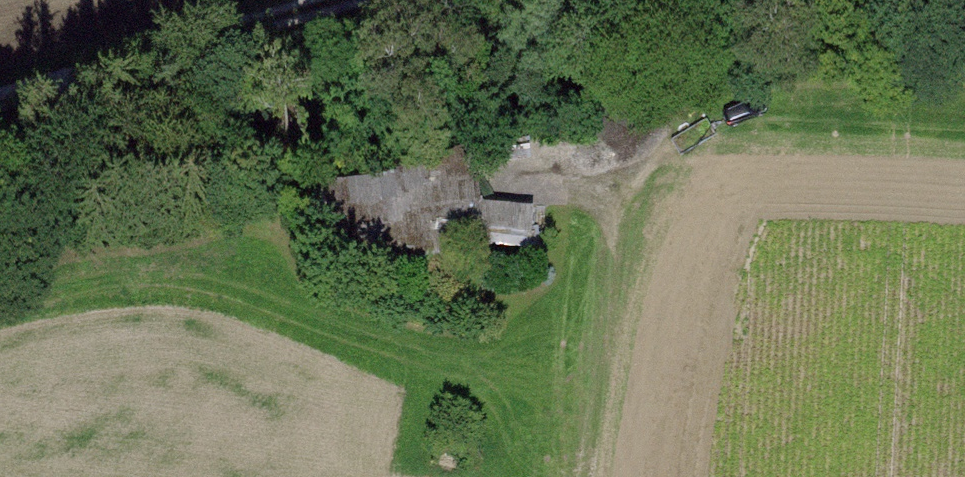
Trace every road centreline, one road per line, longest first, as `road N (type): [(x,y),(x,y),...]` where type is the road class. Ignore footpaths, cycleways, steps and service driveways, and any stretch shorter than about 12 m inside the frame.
road 1 (track): [(221,31),(328,58),(539,82),(667,113),(672,135),(632,168)]
road 2 (track): [(337,0),(0,95)]
road 3 (track): [(582,476),(632,168)]

